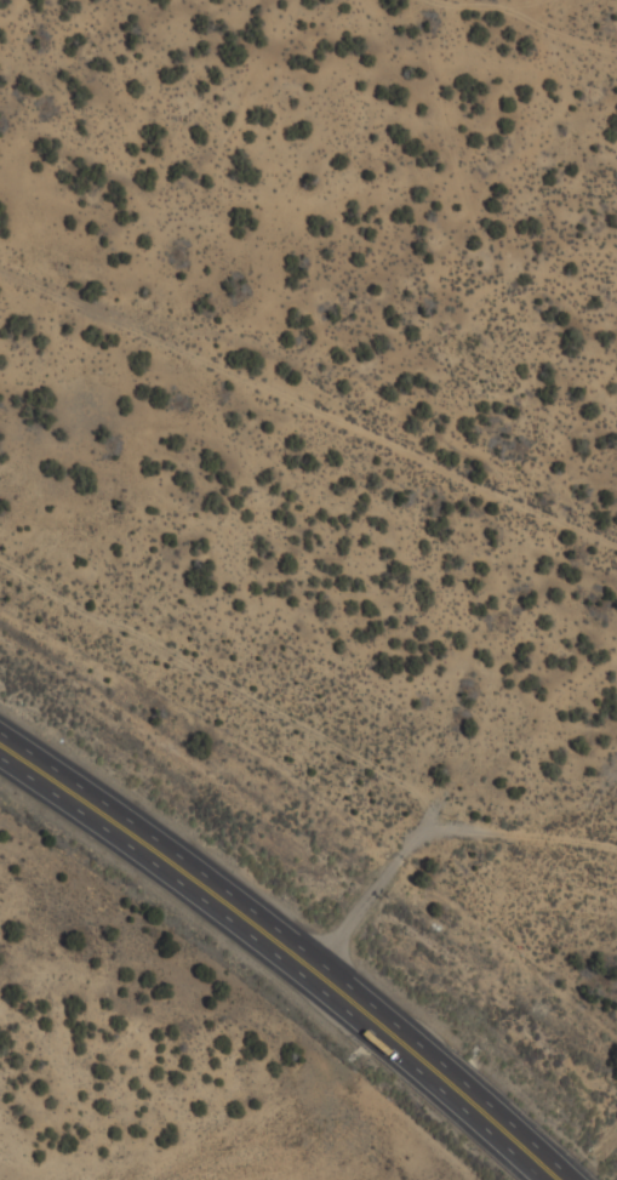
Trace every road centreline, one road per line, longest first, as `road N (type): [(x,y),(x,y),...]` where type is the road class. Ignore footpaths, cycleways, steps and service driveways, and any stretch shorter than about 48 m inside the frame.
road 1 (trunk): [(572,1179),(319,964),(0,734)]
road 2 (trunk): [(0,759),(304,979),(538,1179)]

